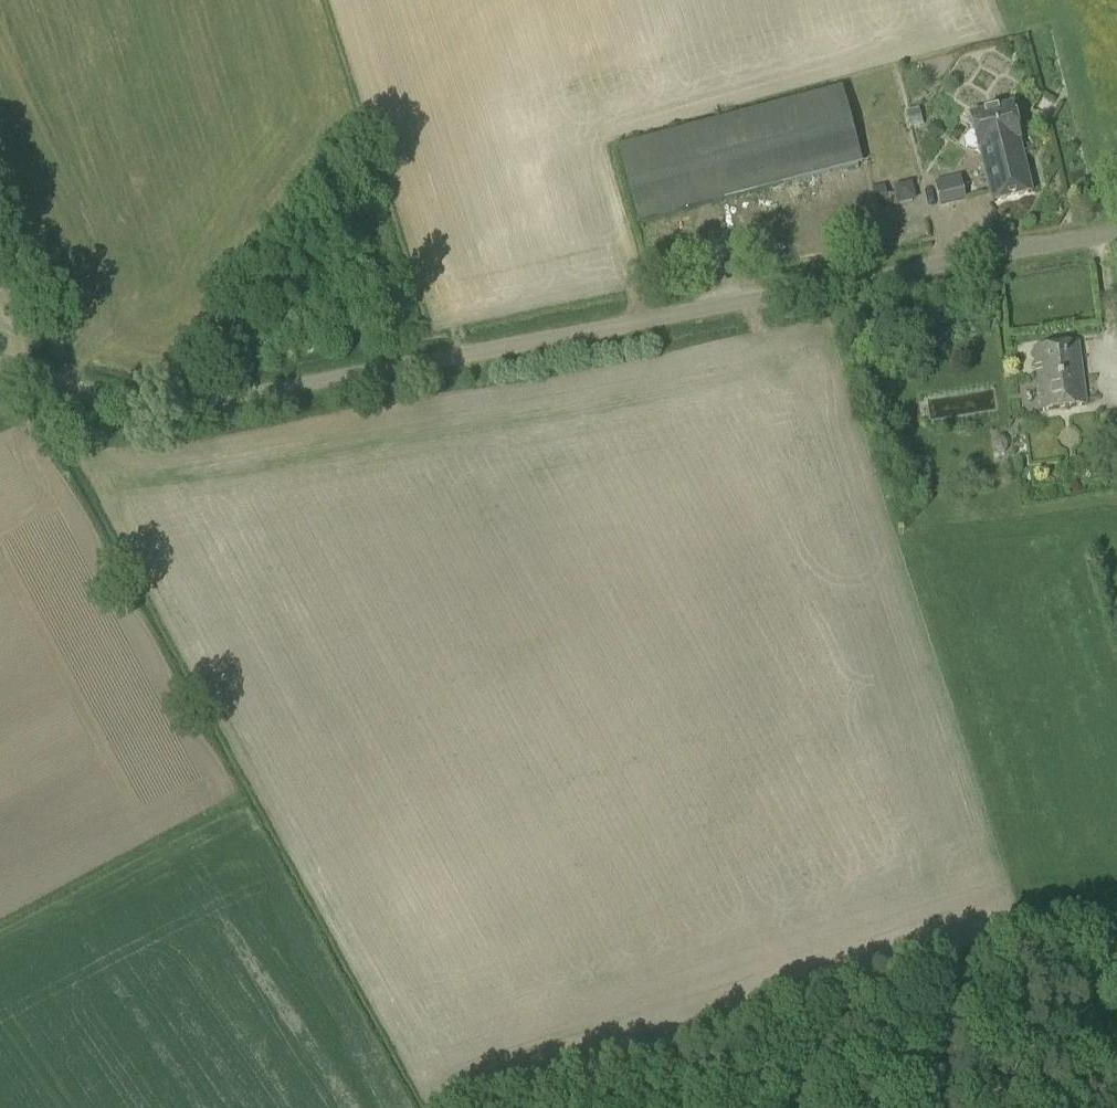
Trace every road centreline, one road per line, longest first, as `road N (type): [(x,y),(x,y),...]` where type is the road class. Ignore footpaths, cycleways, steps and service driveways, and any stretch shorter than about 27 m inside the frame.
road 1 (unclassified): [(1116,239),(385,379),(164,397),(0,360)]

